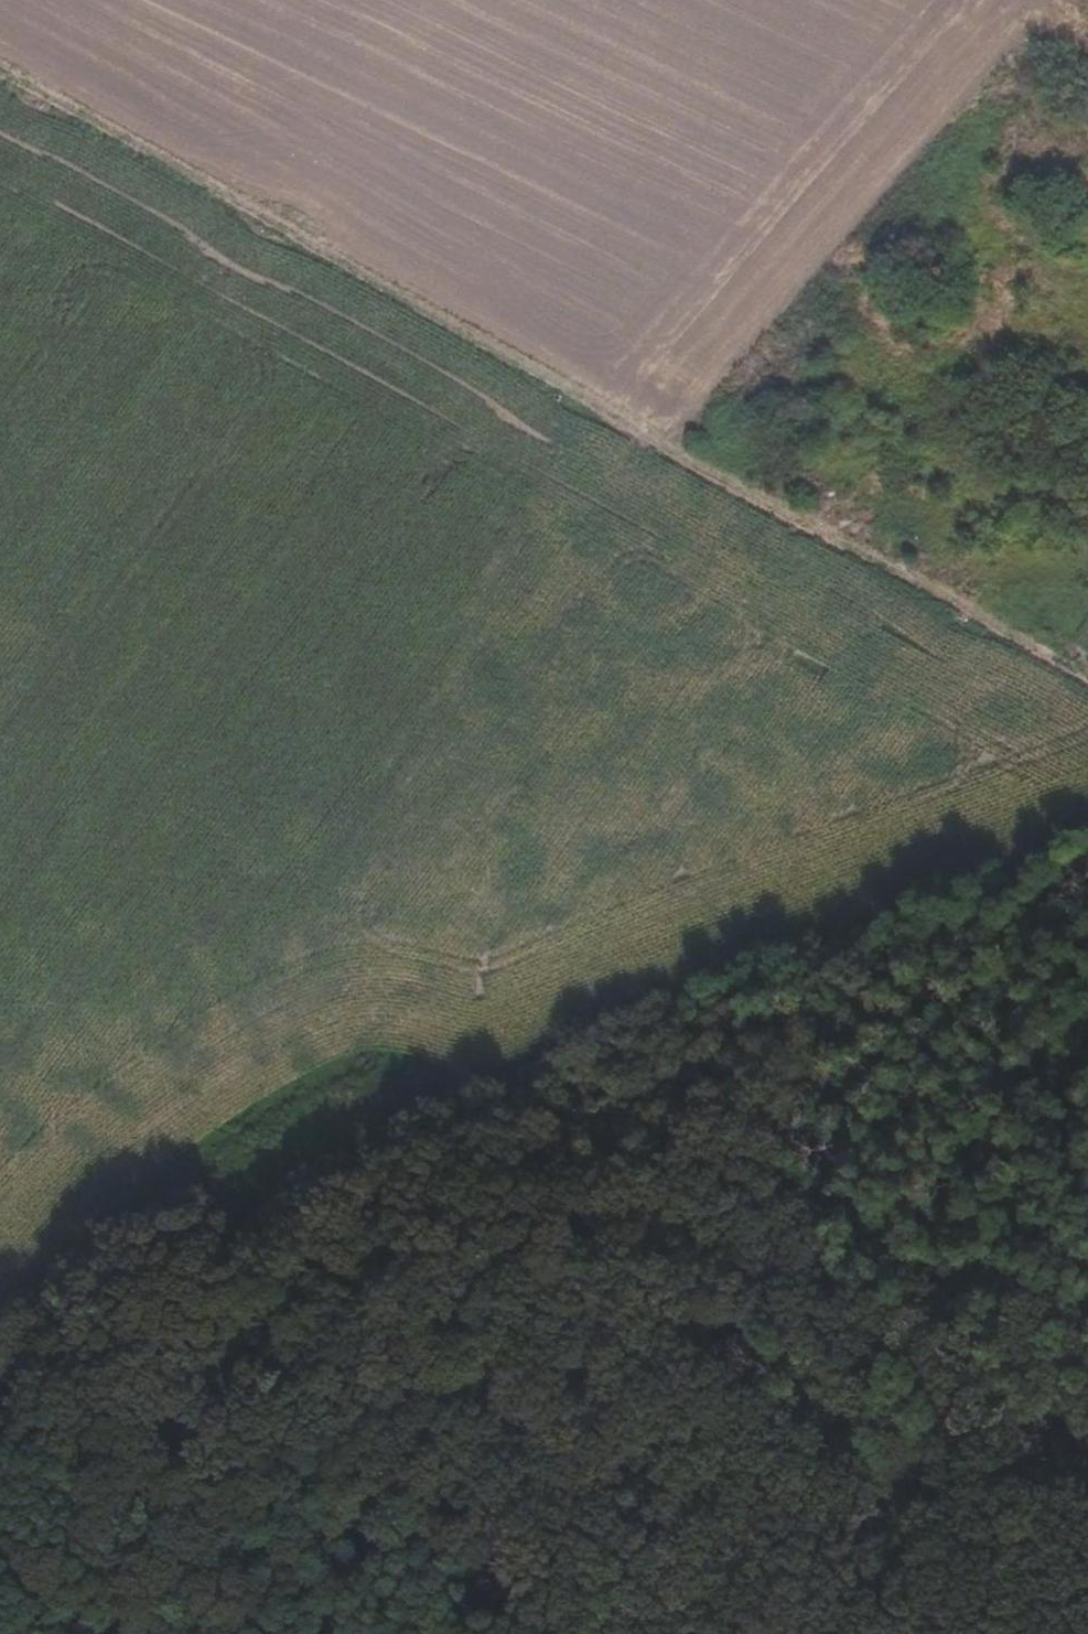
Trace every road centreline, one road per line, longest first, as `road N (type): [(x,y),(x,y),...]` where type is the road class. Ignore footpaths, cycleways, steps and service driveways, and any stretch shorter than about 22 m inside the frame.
road 1 (track): [(0,74),(988,632),(1087,665)]

